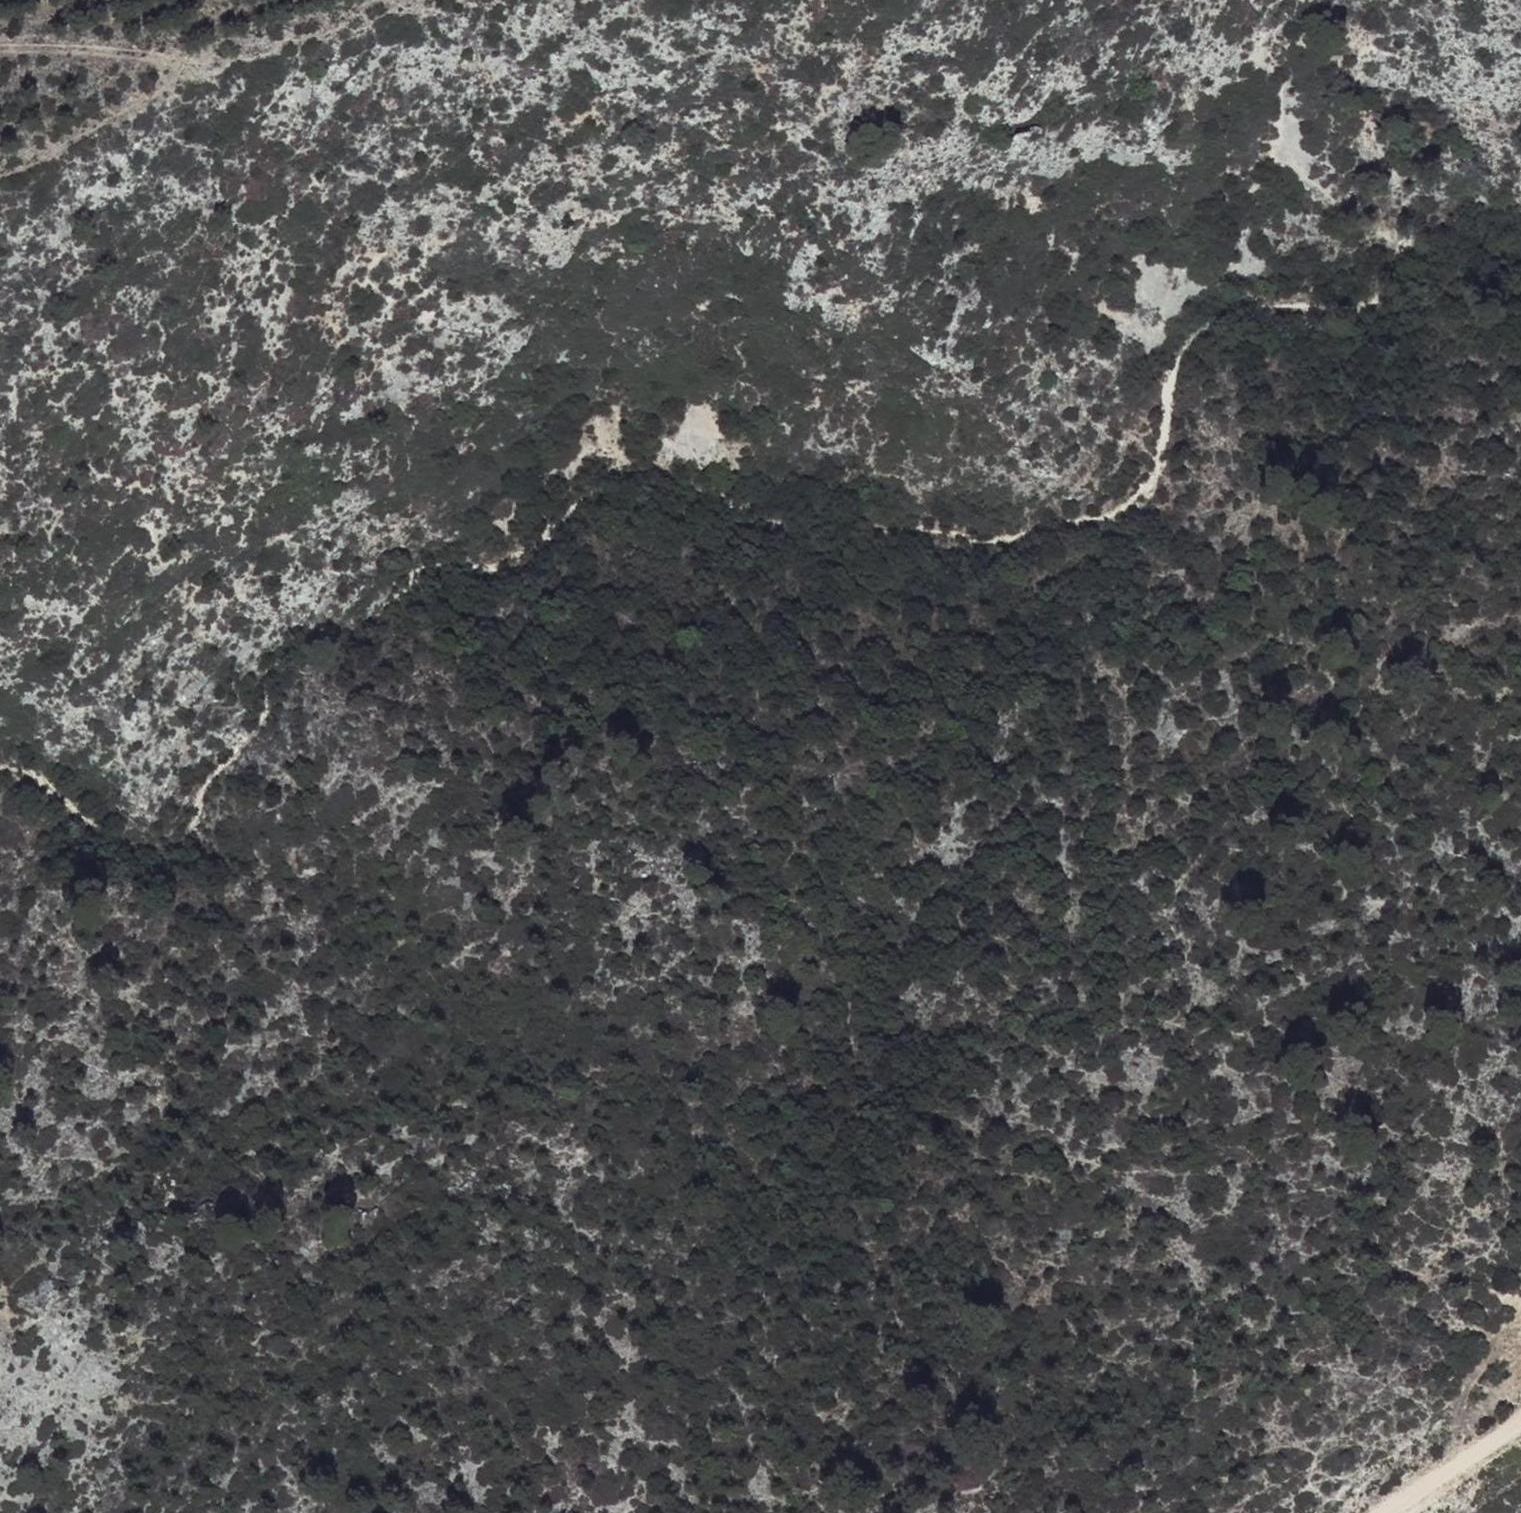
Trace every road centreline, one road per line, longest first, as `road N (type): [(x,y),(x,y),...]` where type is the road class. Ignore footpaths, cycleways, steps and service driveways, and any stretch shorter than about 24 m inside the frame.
road 1 (track): [(1376,1512),(1520,1420)]

